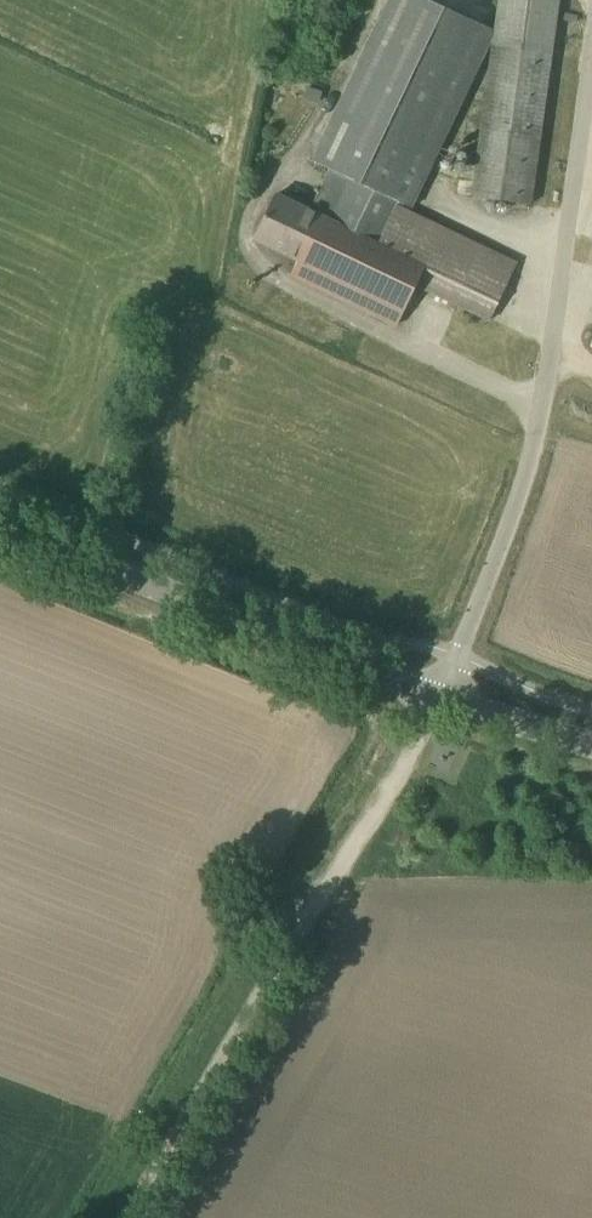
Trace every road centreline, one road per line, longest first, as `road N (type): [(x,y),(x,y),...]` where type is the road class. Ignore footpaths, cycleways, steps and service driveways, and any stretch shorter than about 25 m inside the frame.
road 1 (unclassified): [(433,694),(513,511),(553,354),(591,68)]
road 2 (track): [(433,694),(107,1217)]
road 3 (tertiary): [(433,694),(0,522)]
road 4 (tertiary): [(591,742),(433,694)]

